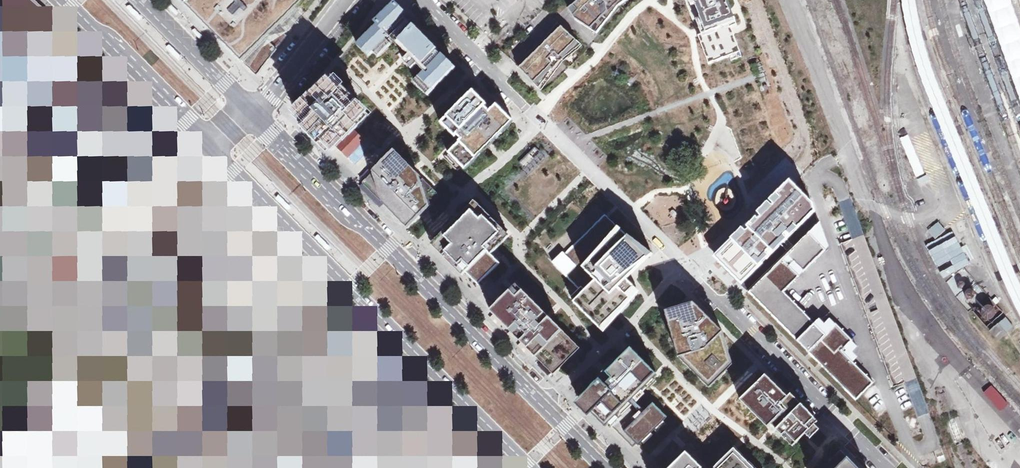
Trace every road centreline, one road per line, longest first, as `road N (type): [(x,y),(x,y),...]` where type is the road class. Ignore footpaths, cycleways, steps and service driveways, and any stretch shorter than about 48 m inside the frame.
road 1 (secondary): [(213,151),(527,467)]
road 2 (residential): [(497,75),(543,122),(398,261)]
road 3 (residential): [(685,264),(843,424)]
road 4 (secondary): [(62,0),(213,151)]
road 5 (secondary): [(398,261),(250,112)]
road 6 (residential): [(685,264),(607,352),(539,407)]
road 7 (track): [(916,218),(893,127),(897,17)]
road 8 (secondary): [(539,407),(398,261)]
road 9 (secondary): [(250,112),(138,0)]
road 10 (residential): [(342,0),(250,112)]

